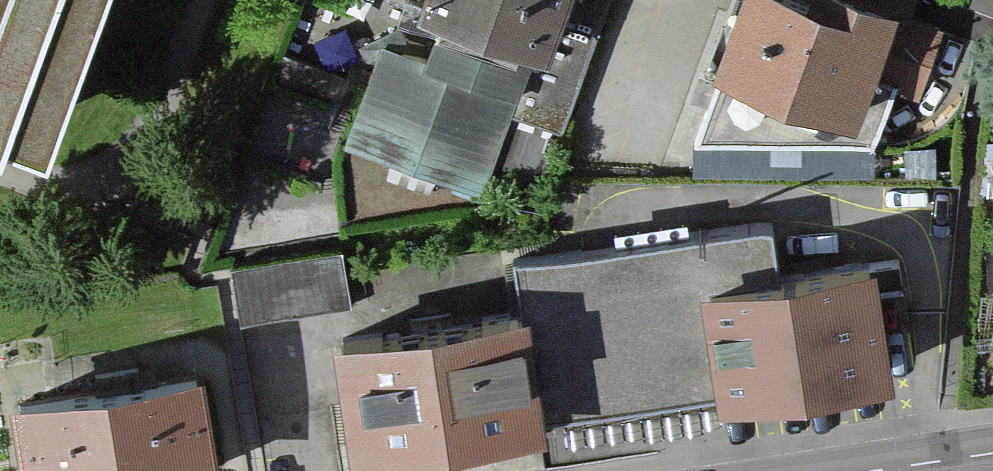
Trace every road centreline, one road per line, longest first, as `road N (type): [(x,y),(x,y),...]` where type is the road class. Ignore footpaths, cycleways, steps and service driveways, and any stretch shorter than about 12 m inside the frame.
road 1 (tertiary): [(992,451),(864,470)]

